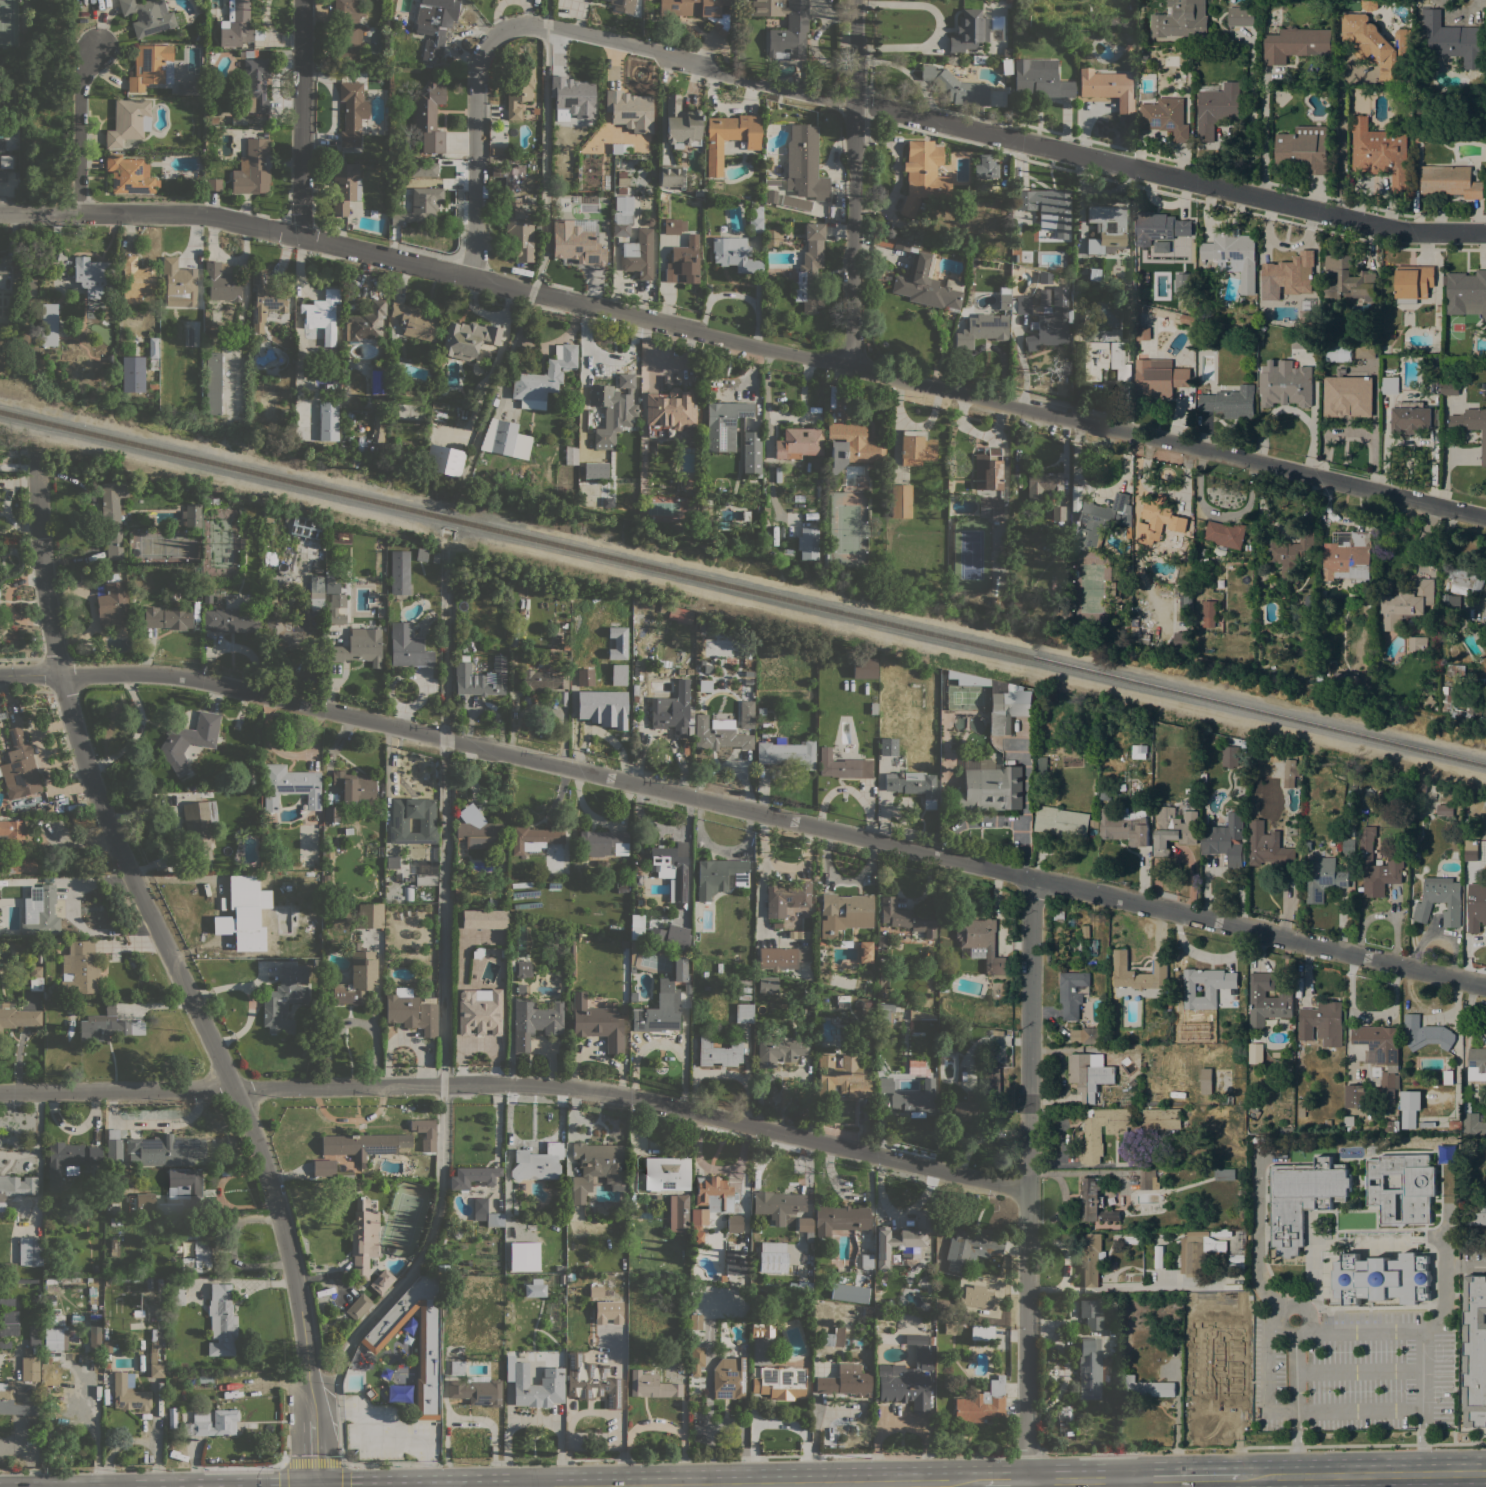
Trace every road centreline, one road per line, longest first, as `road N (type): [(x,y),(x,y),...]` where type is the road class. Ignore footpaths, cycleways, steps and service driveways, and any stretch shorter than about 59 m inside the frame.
road 1 (residential): [(1485,518),(206,214),(0,212)]
road 2 (tertiary): [(1485,987),(201,678),(60,672)]
road 3 (residential): [(1028,1190),(560,1085),(0,1092)]
road 4 (tertiary): [(314,1486),(304,1323),(270,1179),(113,834),(60,672)]
road 5 (residential): [(854,103),(1397,234),(1485,234)]
road 6 (residential): [(1026,1480),(1032,878)]
road 7 (residential): [(843,366),(854,321),(855,0)]
road 8 (residential): [(501,37),(538,23),(722,76),(854,103)]
road 9 (primary): [(979,1481),(650,1486)]
road 10 (residential): [(479,277),(481,67),(501,37)]
road 11 (primary): [(1485,1472),(1239,1477)]
road 12 (residential): [(296,237),(302,0)]
road 13 (residential): [(60,672),(38,474)]
road 14 (residential): [(77,213),(82,67),(96,49)]

